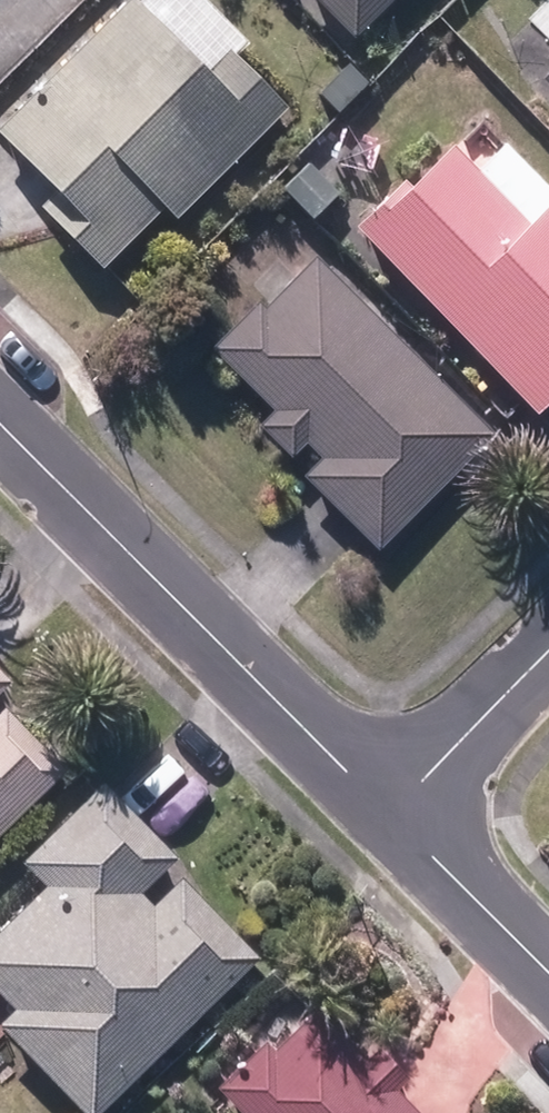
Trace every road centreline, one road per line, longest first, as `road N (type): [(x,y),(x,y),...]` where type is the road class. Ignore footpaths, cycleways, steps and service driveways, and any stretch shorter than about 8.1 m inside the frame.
road 1 (residential): [(393,805),(0,414)]
road 2 (residential): [(548,963),(393,805)]
road 3 (residential): [(548,651),(393,805)]

